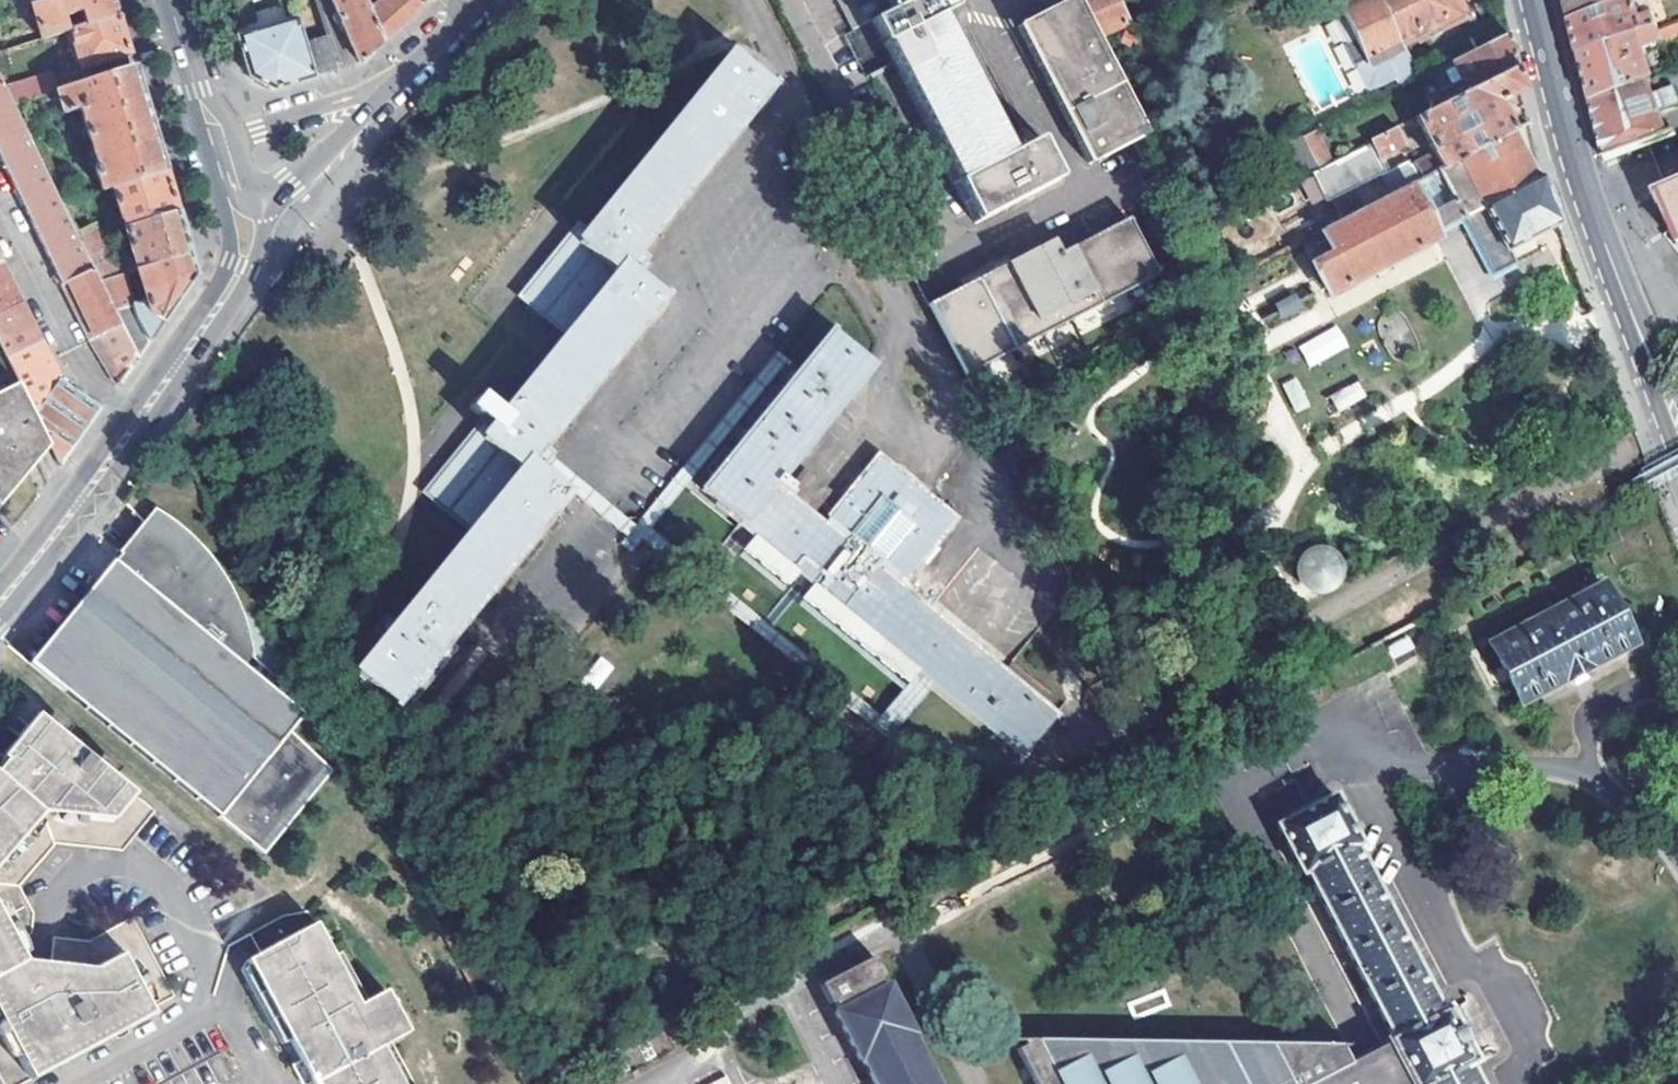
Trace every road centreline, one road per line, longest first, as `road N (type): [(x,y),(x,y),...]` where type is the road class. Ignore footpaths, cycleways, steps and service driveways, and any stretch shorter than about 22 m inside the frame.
road 1 (secondary): [(0,598),(221,298),(245,238),(238,205)]
road 2 (tertiary): [(1536,0),(1583,184),(1677,419)]
road 3 (secondary): [(238,205),(267,202),(390,87)]
road 4 (residential): [(218,143),(390,87)]
road 5 (secondary): [(218,143),(168,0)]

